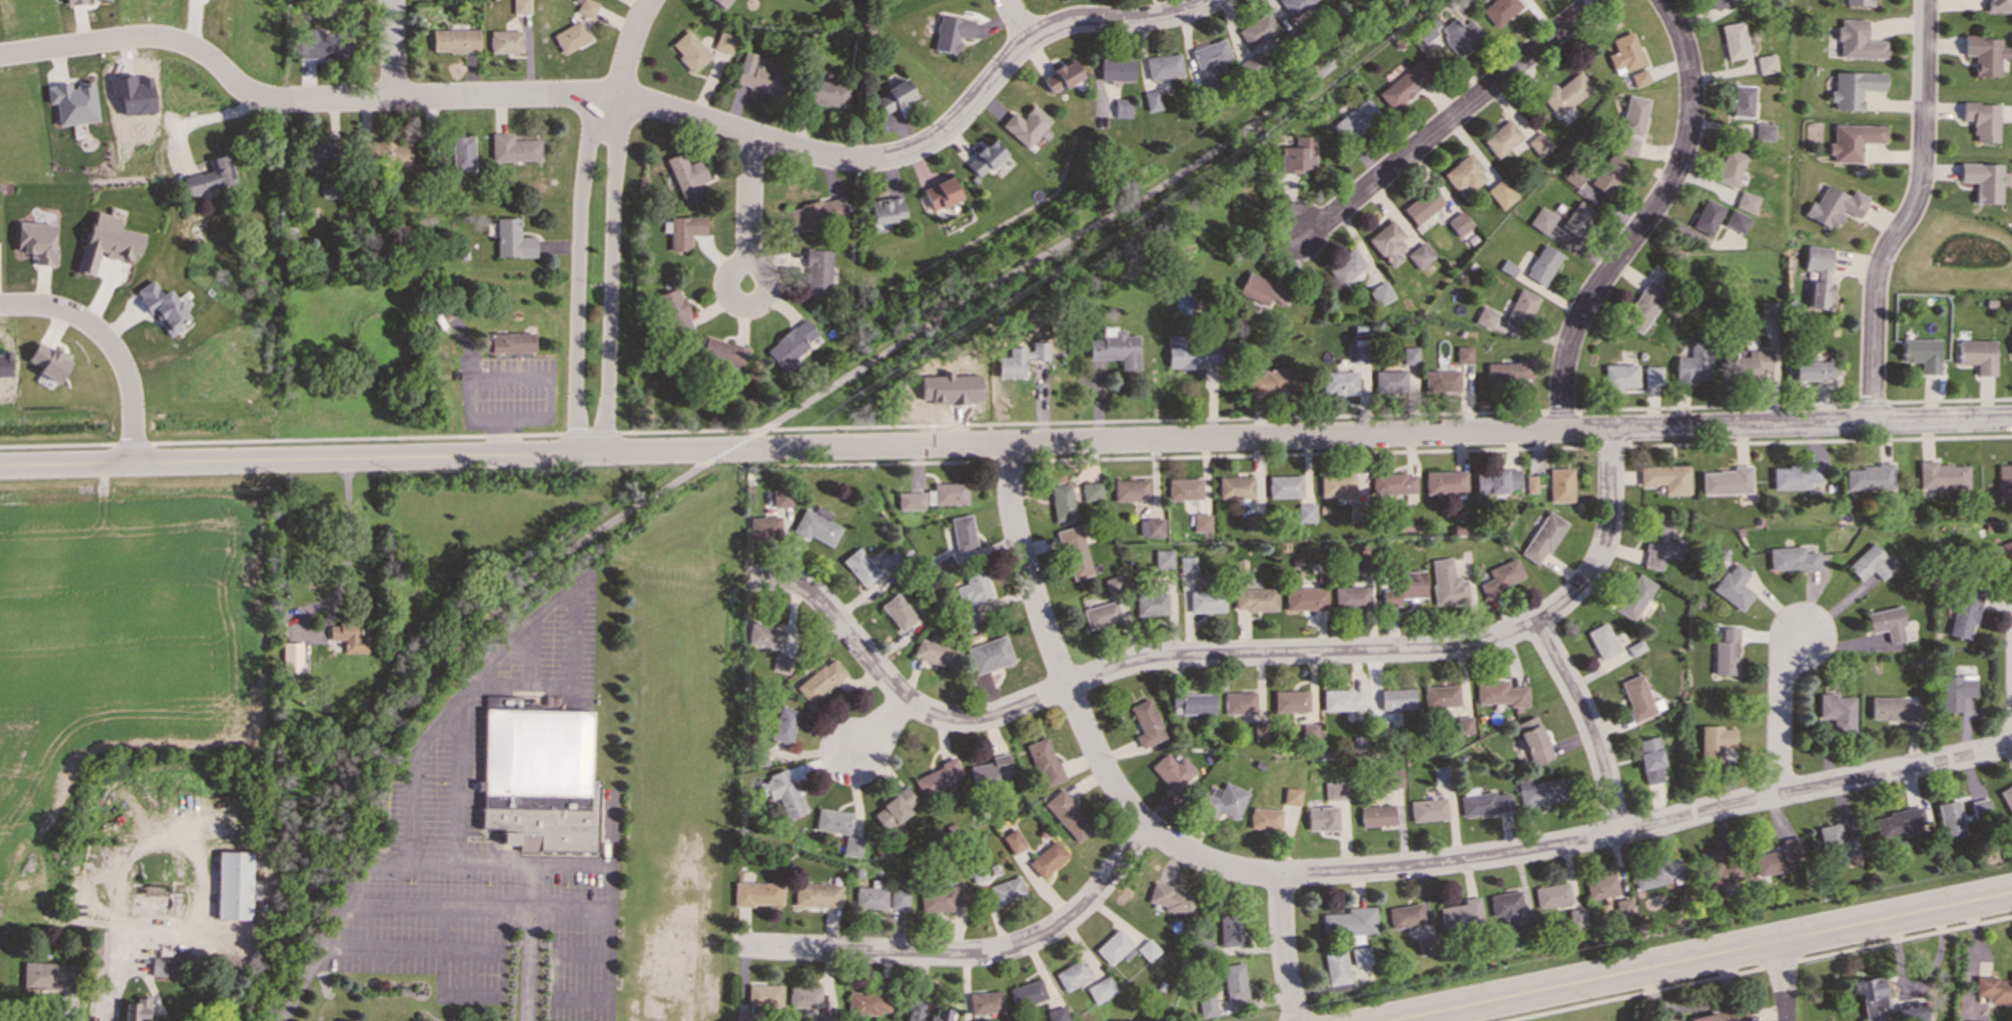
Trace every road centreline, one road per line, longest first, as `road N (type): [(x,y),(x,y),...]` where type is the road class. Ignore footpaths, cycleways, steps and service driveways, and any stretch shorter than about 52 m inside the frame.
road 1 (residential): [(0,468),(2011,420)]
road 2 (residential): [(1008,444),(1017,540),(1054,655),(1106,774),(1149,827),(1217,865),(1259,874),(1351,871),(1563,844),(1976,754),(2011,729)]
road 3 (residential): [(754,579),(809,589),(905,699),(956,720),(989,717),(1156,657),(1462,647),(1533,622),(1585,583),(1608,534),(1611,430)]
road 4 (residential): [(1211,0),(1163,17),(1069,23),(1035,37),(939,136),(881,160),(824,157),(617,94),(268,109)]
road 5 (secondary): [(2011,893),(1375,1020)]
road 6 (residential): [(1562,430),(1573,329),(1684,150),(1690,80),(1661,0)]
road 7 (residential): [(732,946),(961,954),(1010,948),(1084,903),(1149,827)]
road 8 (residential): [(1873,423),(1877,270),(1917,199),(1922,172),(1926,0)]
road 9 (residential): [(1293,229),(1329,219),(1596,0)]
road 10 (residential): [(617,94),(585,152),(577,454)]
road 11 (residential): [(604,454),(617,94)]
road 12 (residential): [(268,109),(198,50),(155,39),(0,58)]
road 13 (residential): [(0,306),(77,319),(113,344),(132,408),(134,465)]
road 14 (residential): [(1533,622),(1594,735),(1620,832)]
road 15 (residential): [(1802,638),(1783,672),(1779,795)]
road 16 (residential): [(751,136),(748,288)]
road 17 (residential): [(1296,1020),(1281,874)]

